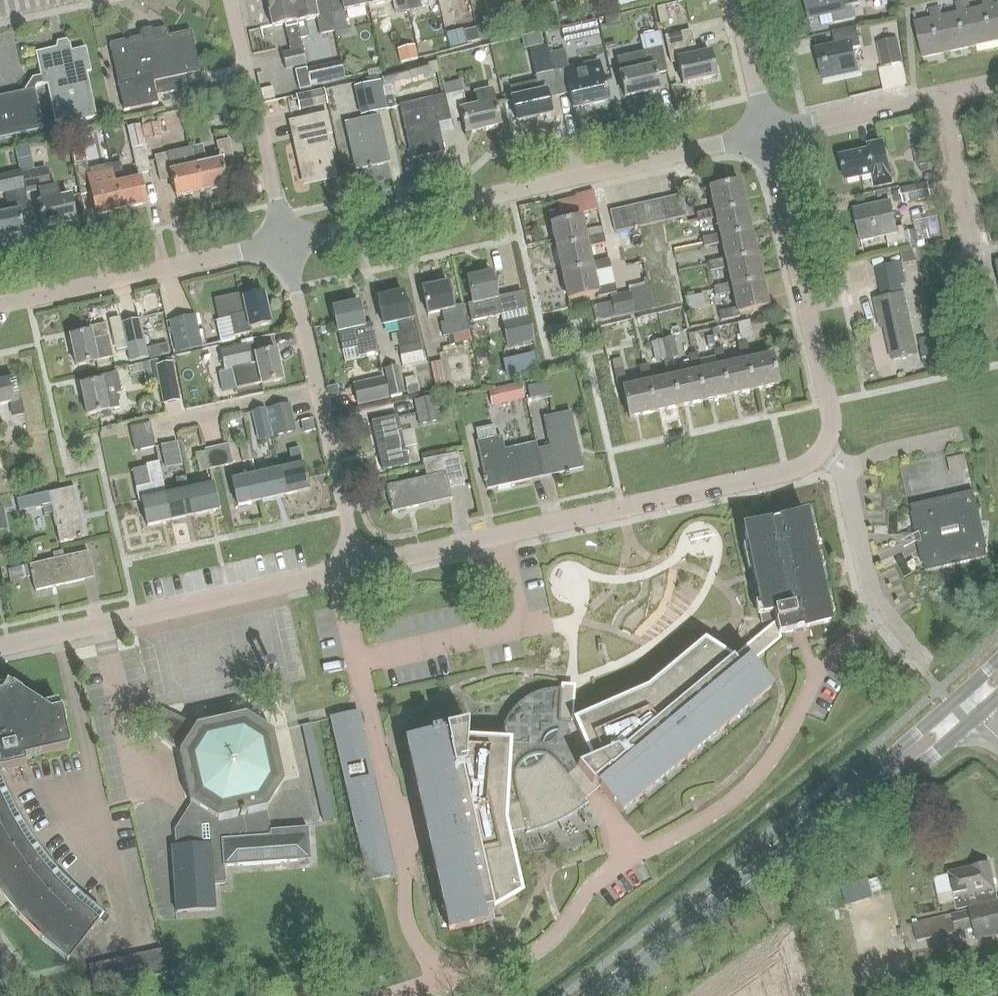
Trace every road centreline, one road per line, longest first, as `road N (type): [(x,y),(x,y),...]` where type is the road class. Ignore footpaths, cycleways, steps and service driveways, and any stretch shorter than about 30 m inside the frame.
road 1 (residential): [(284,245),(765,133)]
road 2 (residential): [(357,567),(791,471),(821,453)]
road 3 (secondary): [(605,995),(959,711)]
road 4 (residential): [(0,646),(357,567)]
road 5 (residential): [(357,567),(284,245)]
road 6 (residential): [(821,453),(828,404),(765,133)]
road 7 (residential): [(0,307),(284,245)]
road 8 (residential): [(284,245),(230,0)]
road 9 (residential): [(921,665),(872,597),(842,472),(821,453)]
road 10 (residential): [(765,133),(945,95)]
road 11 (residential): [(945,95),(978,263)]
road 12 (residential): [(765,133),(736,0)]

